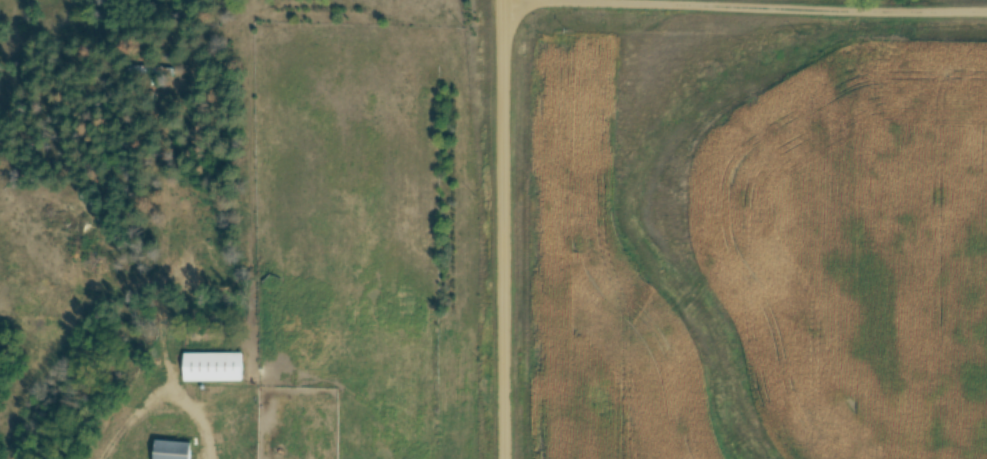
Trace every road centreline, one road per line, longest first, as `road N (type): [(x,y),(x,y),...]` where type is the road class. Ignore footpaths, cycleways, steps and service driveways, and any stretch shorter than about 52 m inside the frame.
road 1 (residential): [(505,458),(503,0)]
road 2 (residential): [(643,0),(986,6)]

